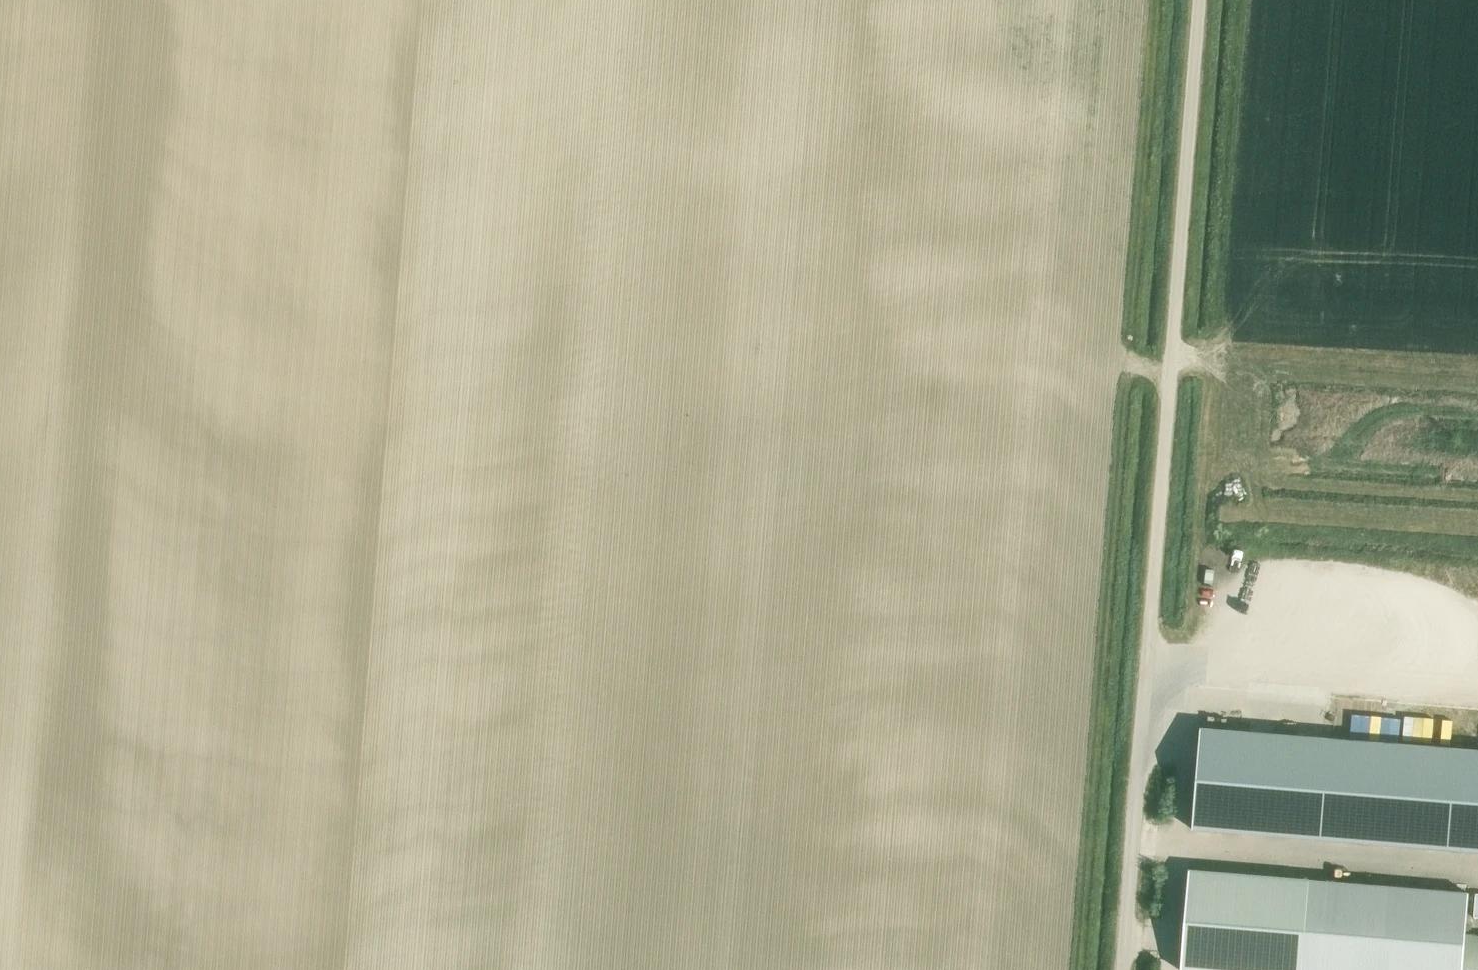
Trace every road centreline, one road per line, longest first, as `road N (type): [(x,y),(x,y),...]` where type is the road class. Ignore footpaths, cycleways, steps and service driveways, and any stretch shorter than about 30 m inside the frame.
road 1 (unclassified): [(1125,969),(1200,0)]

